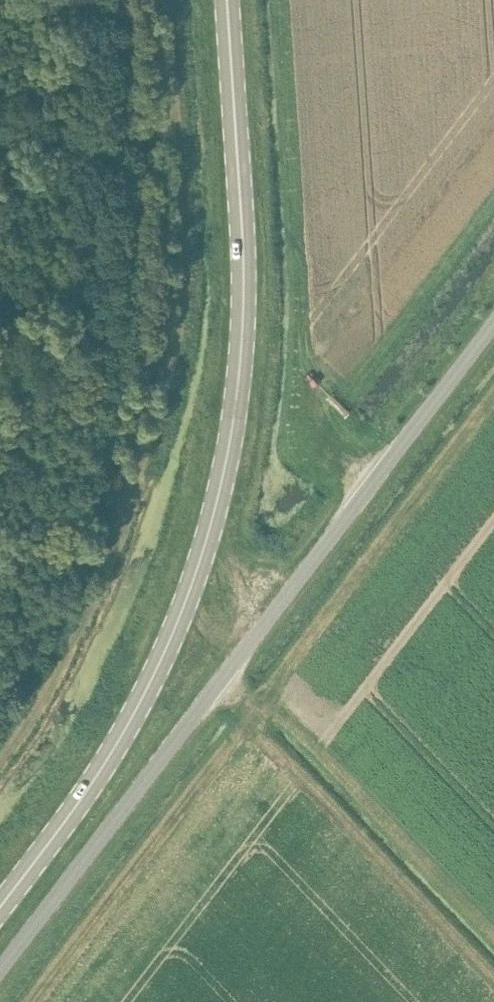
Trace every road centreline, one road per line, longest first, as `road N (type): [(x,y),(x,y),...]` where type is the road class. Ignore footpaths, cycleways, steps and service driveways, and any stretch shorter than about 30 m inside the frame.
road 1 (secondary): [(0,911),(124,738),(184,612),(215,515),(240,389),(245,284),(229,0)]
road 2 (unclassified): [(0,971),(493,325)]

